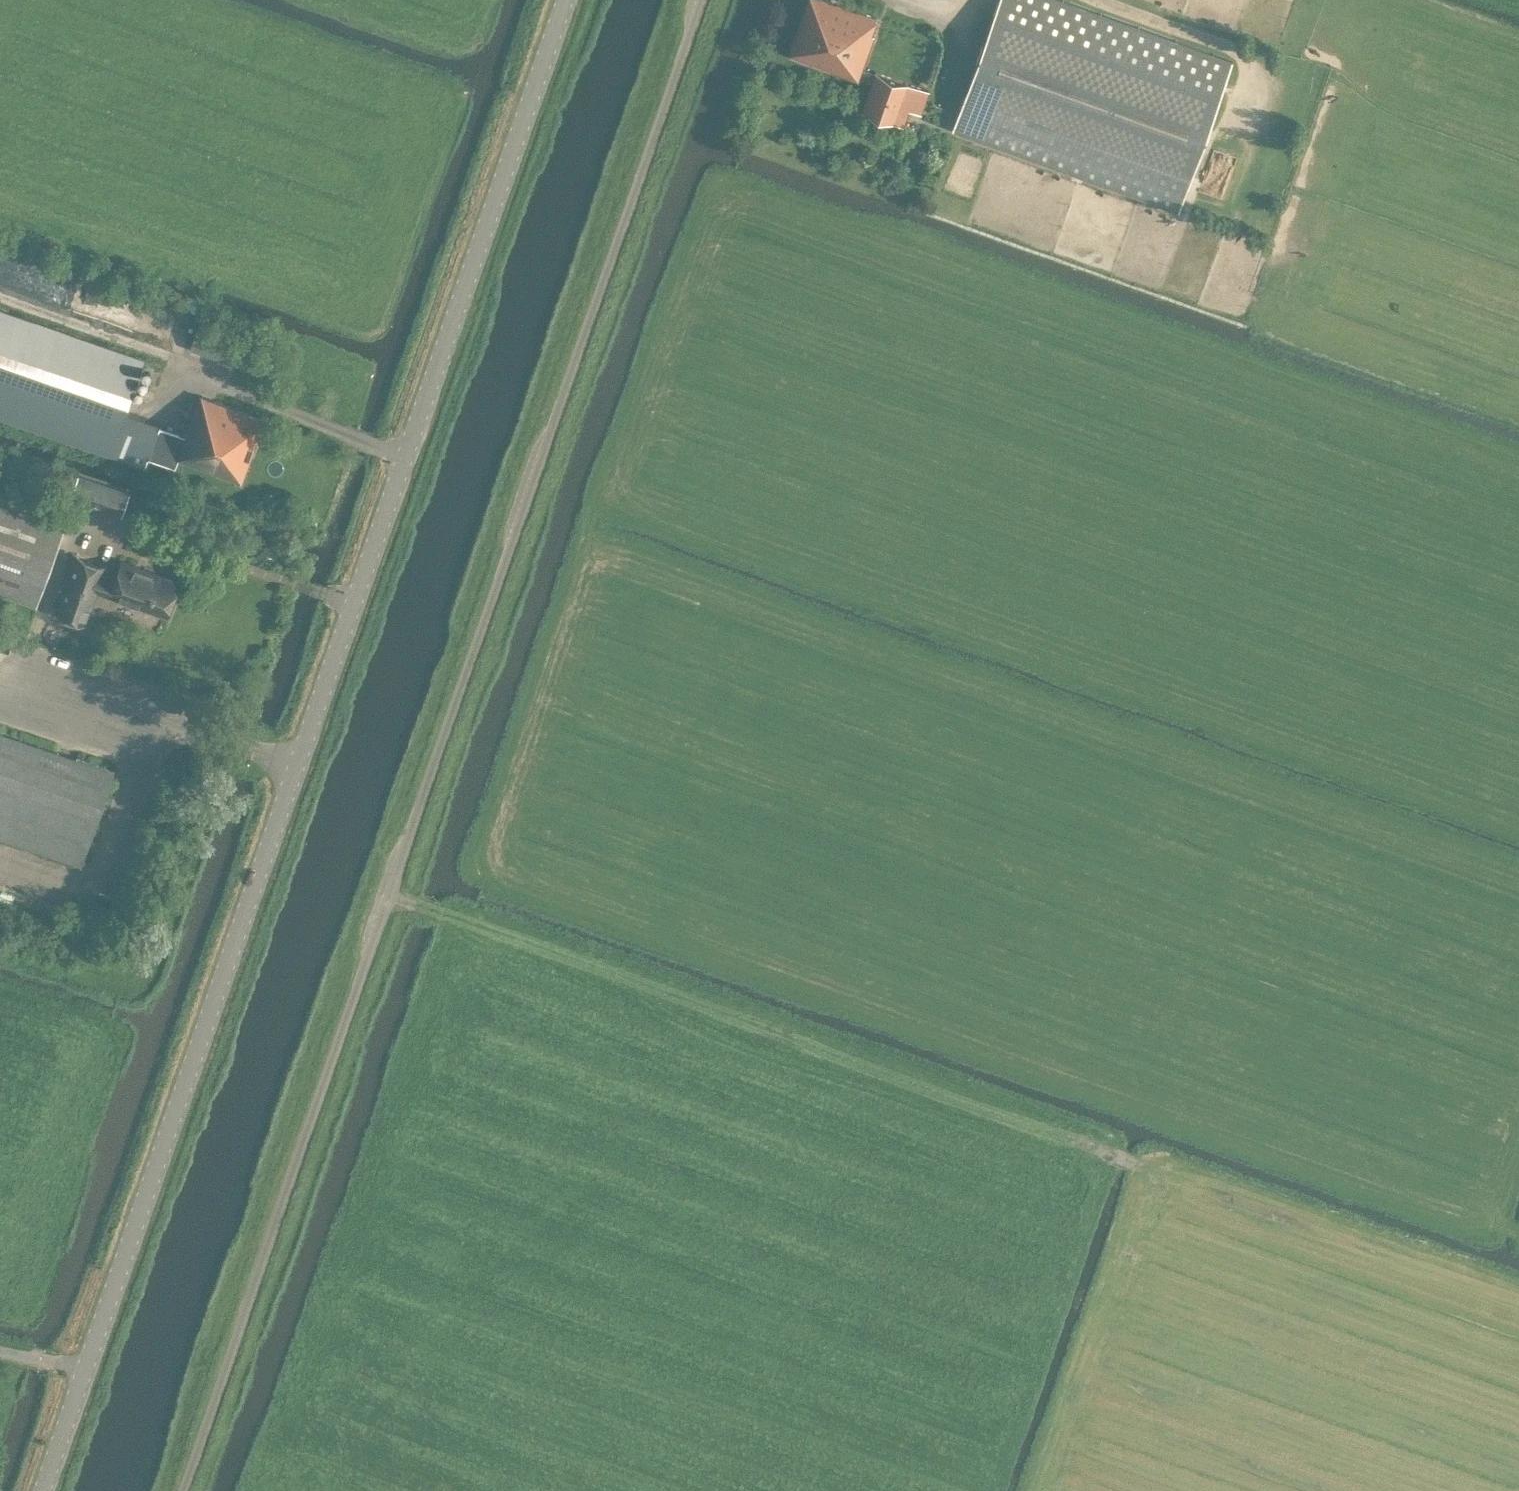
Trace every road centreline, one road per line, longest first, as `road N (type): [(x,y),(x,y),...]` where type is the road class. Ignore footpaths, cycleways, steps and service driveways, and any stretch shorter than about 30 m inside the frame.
road 1 (tertiary): [(42,1490),(562,0)]
road 2 (unclassified): [(181,1490),(700,0)]

